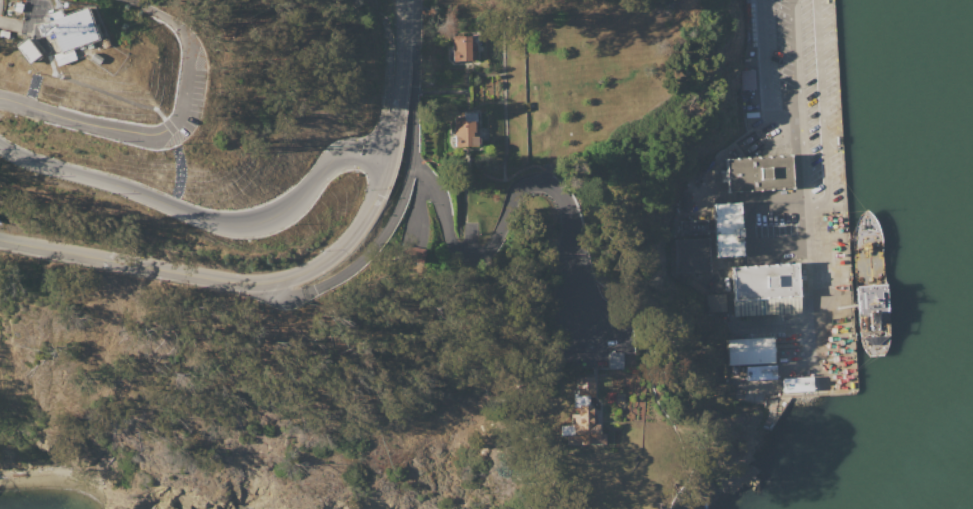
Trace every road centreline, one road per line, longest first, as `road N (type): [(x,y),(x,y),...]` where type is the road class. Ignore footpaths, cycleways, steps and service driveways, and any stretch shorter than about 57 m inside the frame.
road 1 (tertiary): [(391,155),(350,237),(329,258),(268,282),(0,240)]
road 2 (residential): [(391,155),(358,150),(326,159),(287,205),(234,223),(0,145)]
road 3 (residential): [(127,0),(166,20),(187,46),(184,107),(170,130),(149,137),(0,99)]
road 4 (tertiary): [(391,155),(407,0)]

